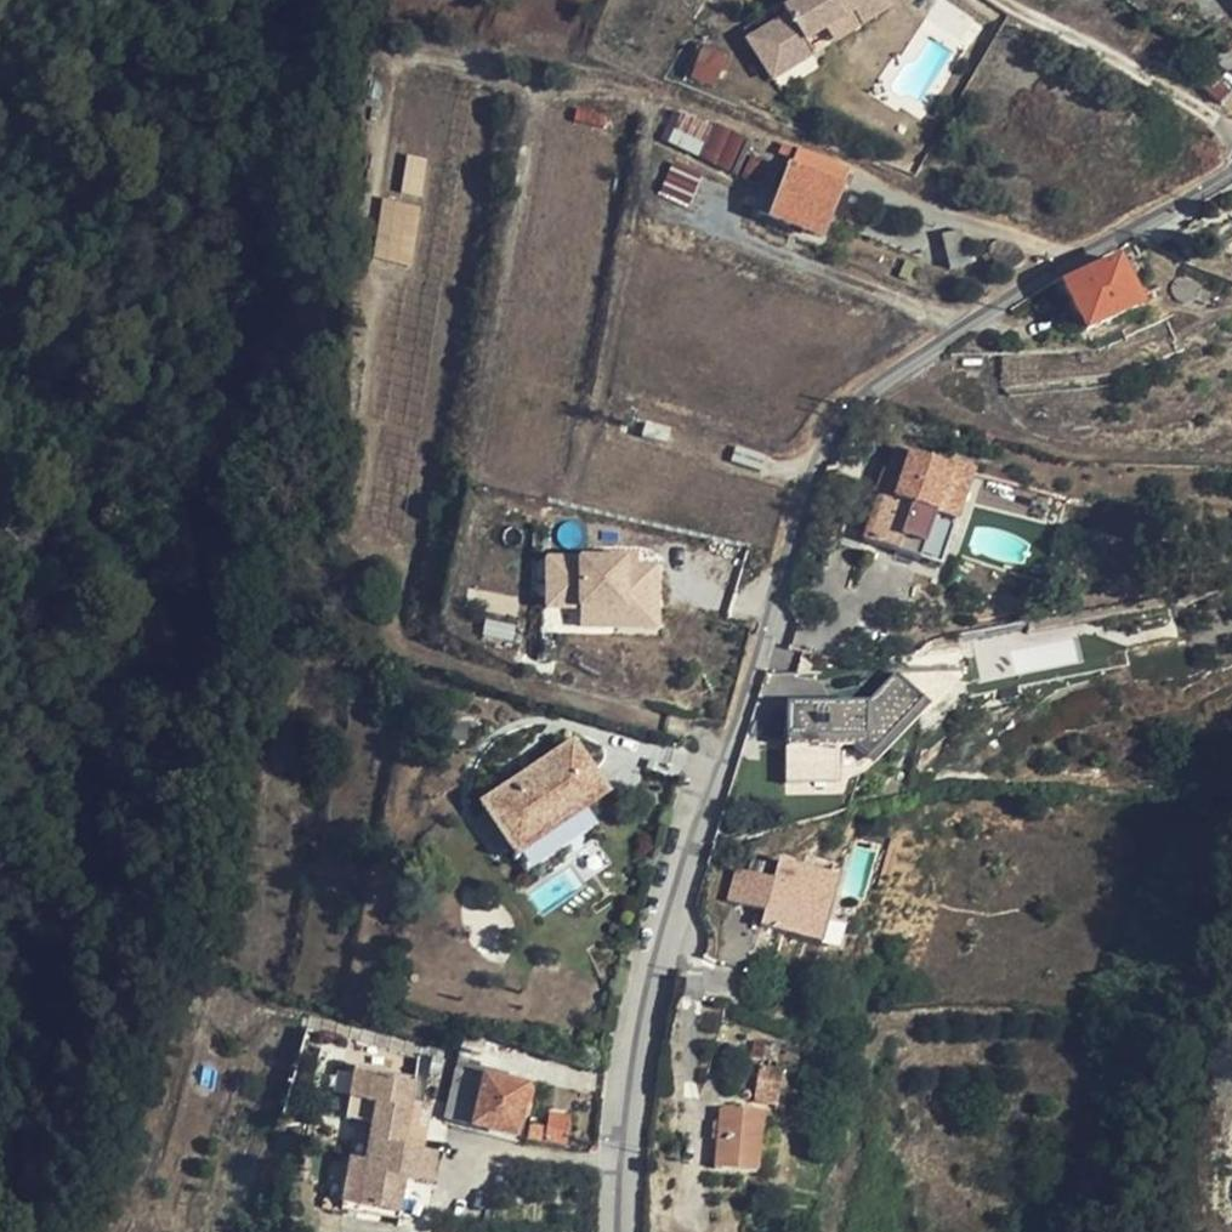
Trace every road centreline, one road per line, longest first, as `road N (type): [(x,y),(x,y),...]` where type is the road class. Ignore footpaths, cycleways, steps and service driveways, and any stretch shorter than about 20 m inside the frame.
road 1 (residential): [(1231,173),(1038,280),(843,412),(811,479),(634,1051),(621,1231)]

